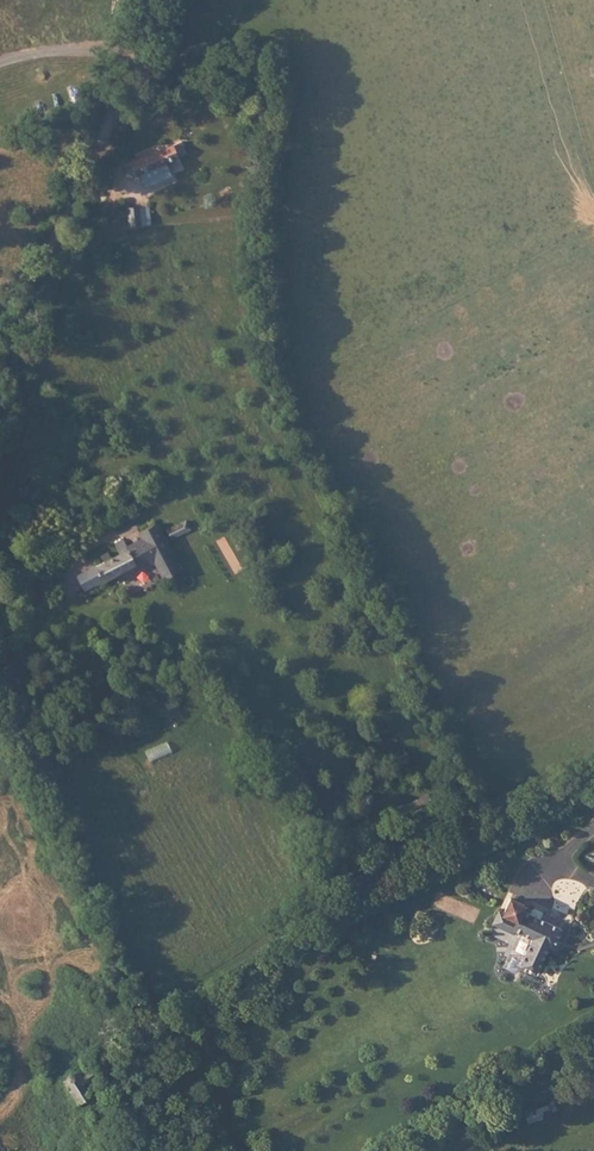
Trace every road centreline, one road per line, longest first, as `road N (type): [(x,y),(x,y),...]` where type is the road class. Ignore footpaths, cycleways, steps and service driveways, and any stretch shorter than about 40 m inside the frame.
road 1 (tertiary): [(0,372),(121,104),(148,0)]

